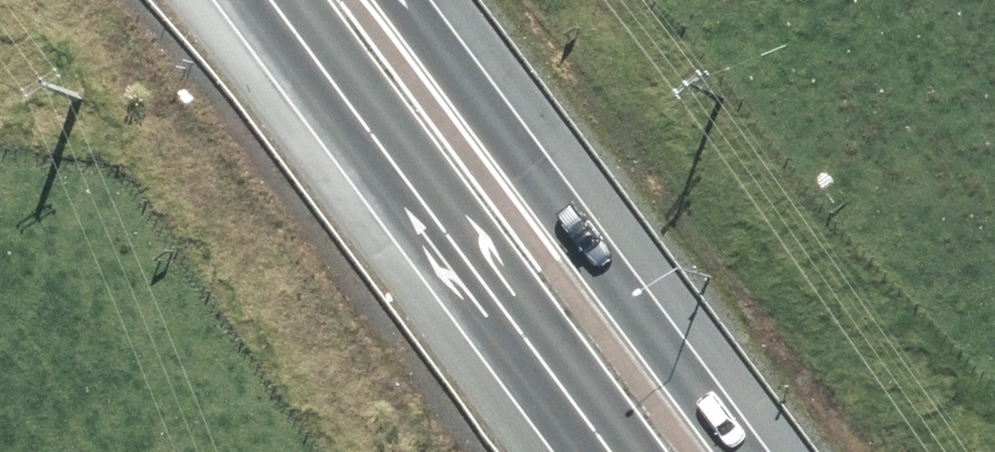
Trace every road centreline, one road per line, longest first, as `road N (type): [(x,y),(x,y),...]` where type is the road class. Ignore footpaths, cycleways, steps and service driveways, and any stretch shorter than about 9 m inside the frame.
road 1 (trunk): [(602,451),(264,0)]
road 2 (trunk): [(409,0),(744,451)]

